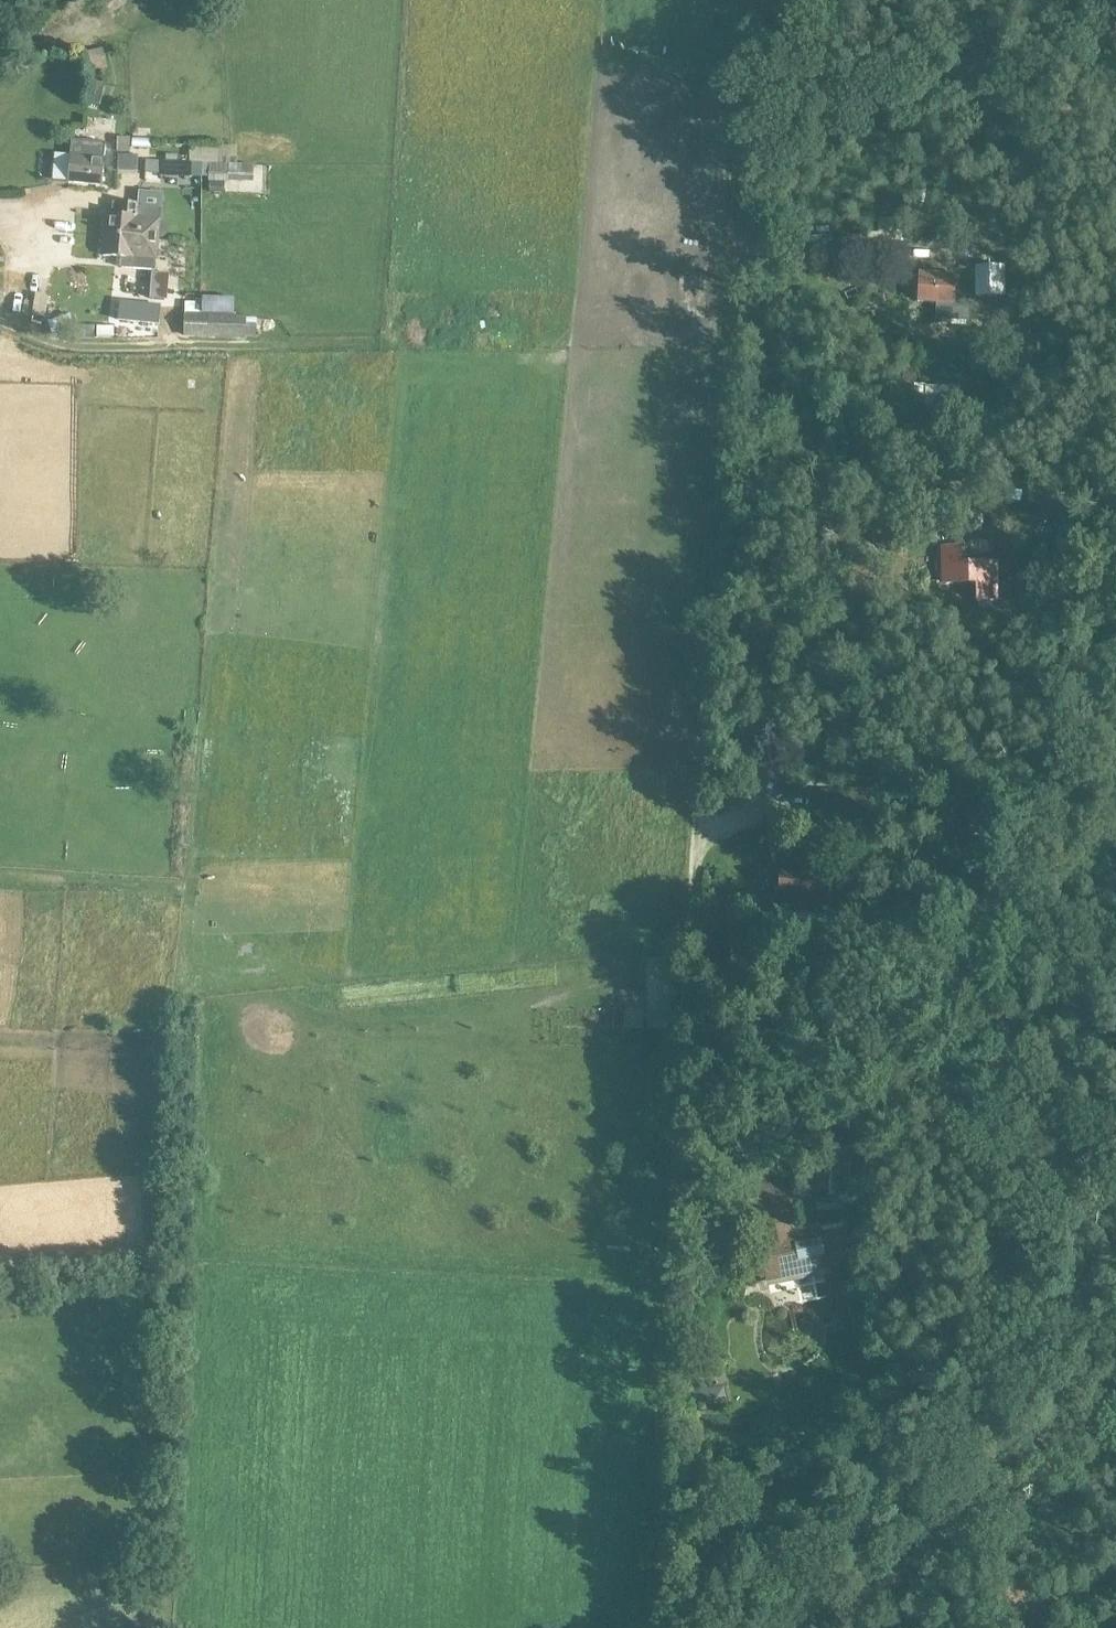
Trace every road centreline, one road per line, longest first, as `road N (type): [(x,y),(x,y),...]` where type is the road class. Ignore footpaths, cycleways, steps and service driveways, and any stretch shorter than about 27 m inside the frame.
road 1 (track): [(656,1627),(667,1288),(735,247),(742,0)]
road 2 (unclassified): [(824,1627),(1115,1387)]
road 3 (track): [(735,247),(943,255)]

